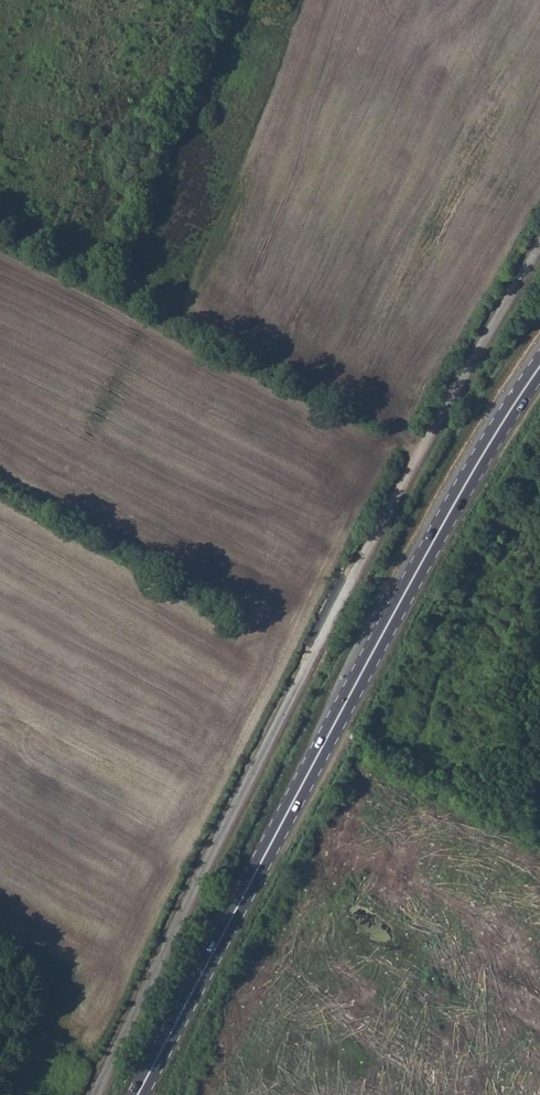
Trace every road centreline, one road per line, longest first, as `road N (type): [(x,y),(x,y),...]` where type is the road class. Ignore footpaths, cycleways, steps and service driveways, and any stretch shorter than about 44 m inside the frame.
road 1 (unclassified): [(93,1094),(354,570),(539,245)]
road 2 (primary): [(137,1094),(441,528),(539,366)]

